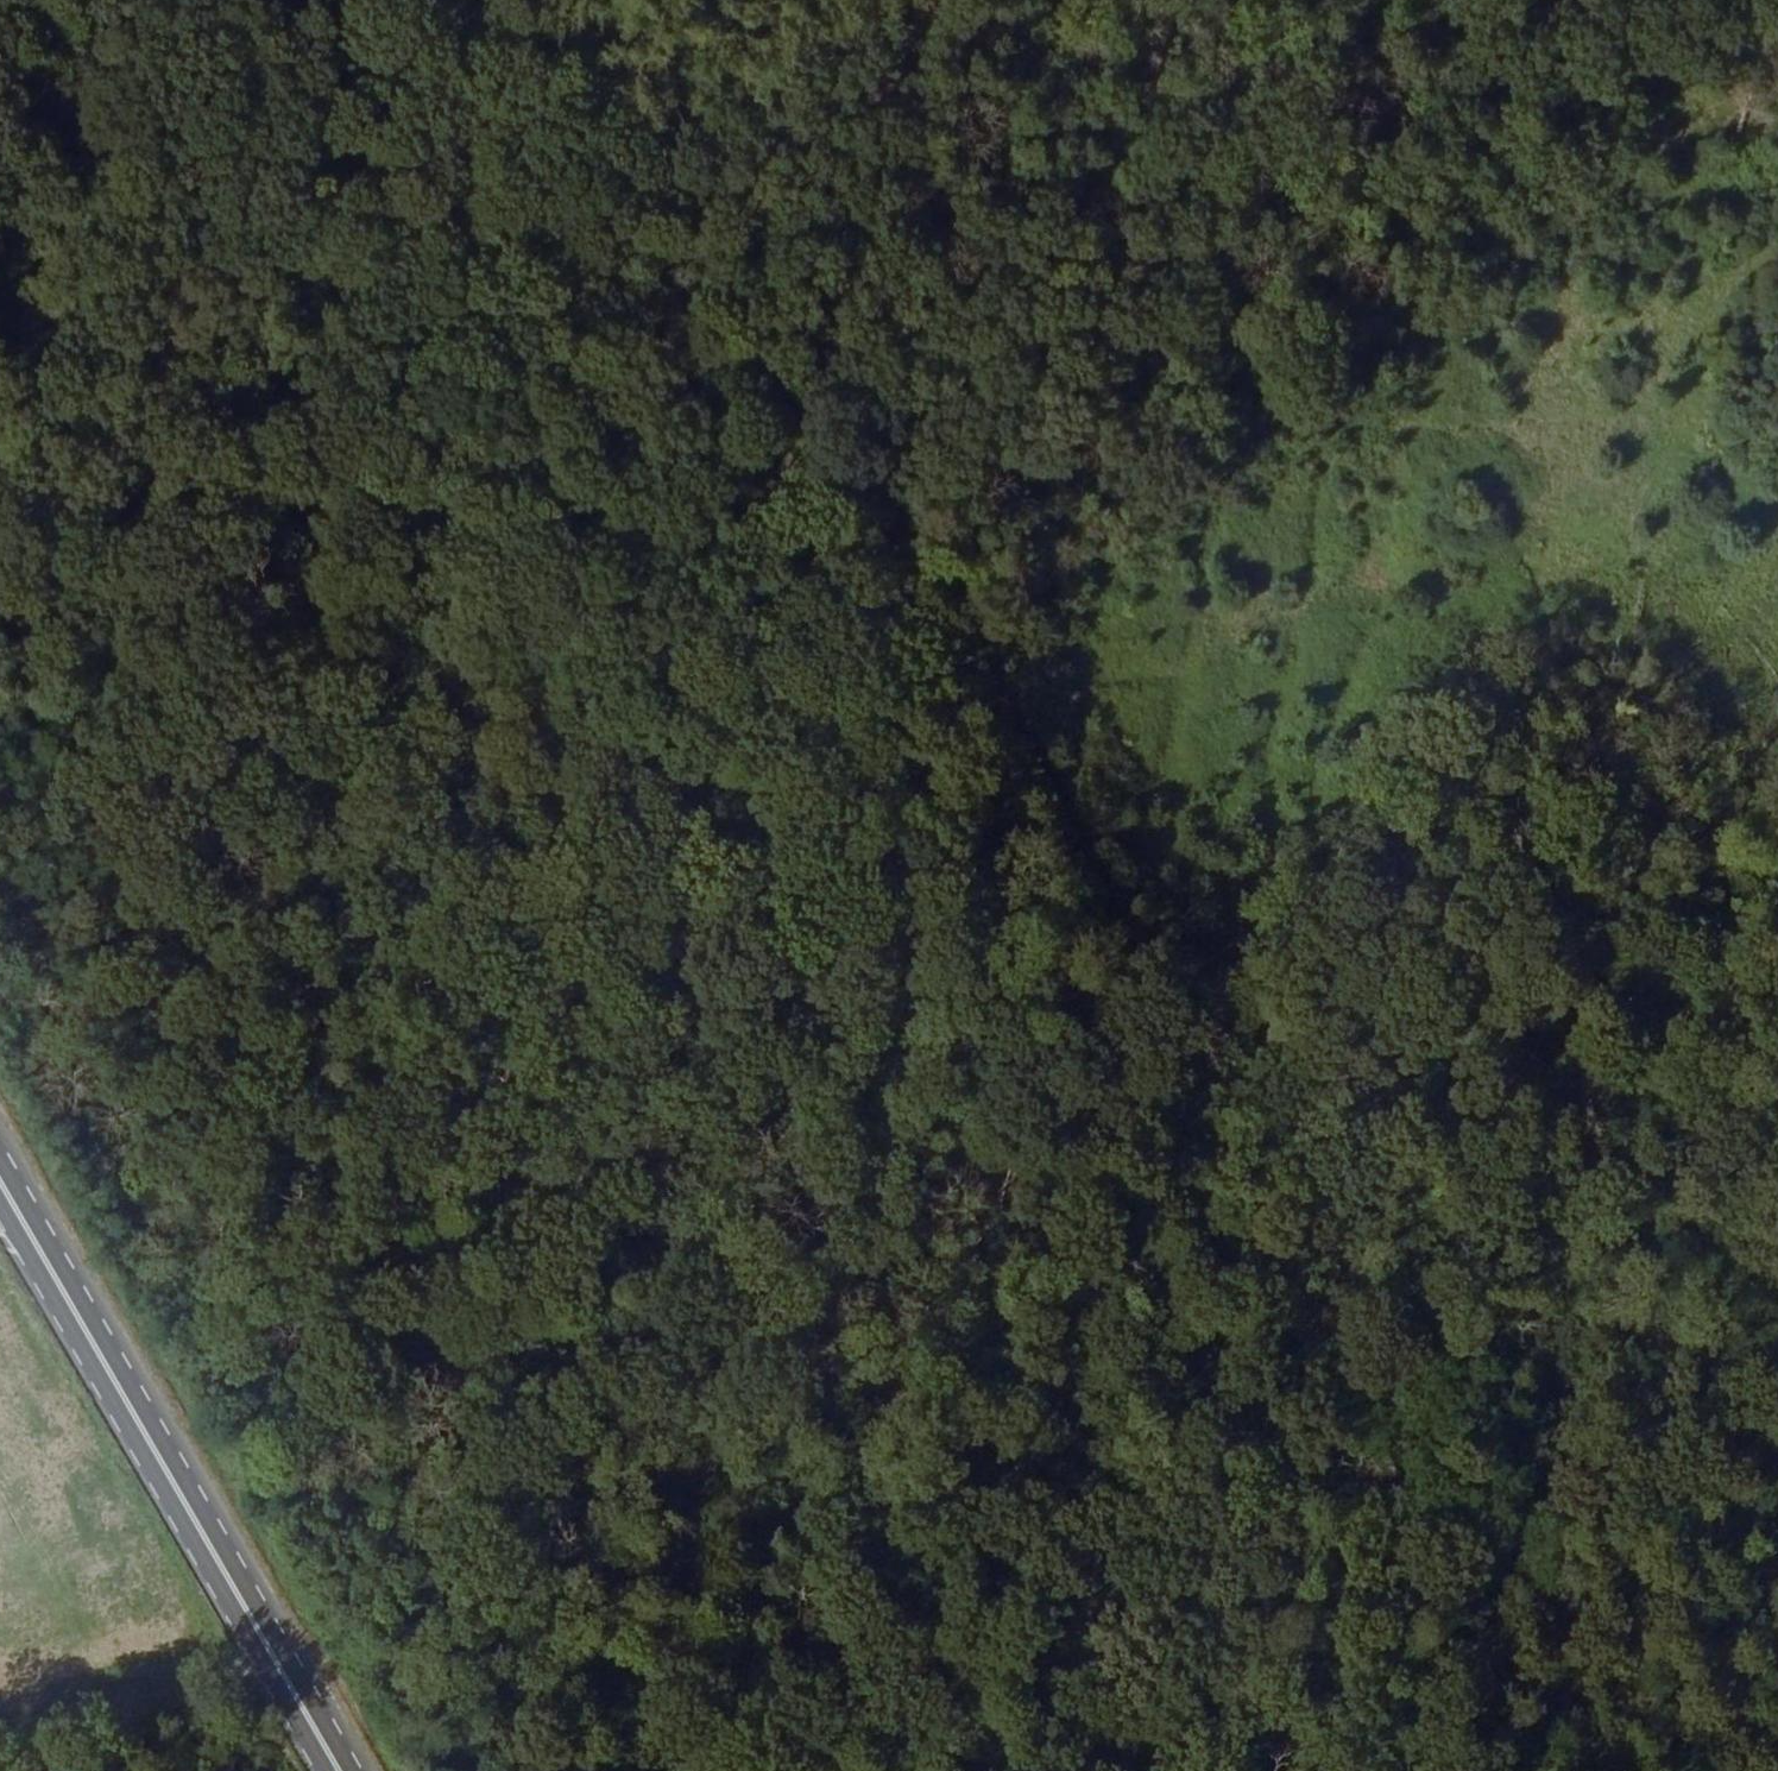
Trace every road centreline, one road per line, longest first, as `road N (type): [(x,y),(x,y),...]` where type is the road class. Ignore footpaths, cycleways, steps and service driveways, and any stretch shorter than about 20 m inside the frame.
road 1 (primary): [(0,1180),(342,1770)]
road 2 (track): [(279,1663),(0,1720)]

